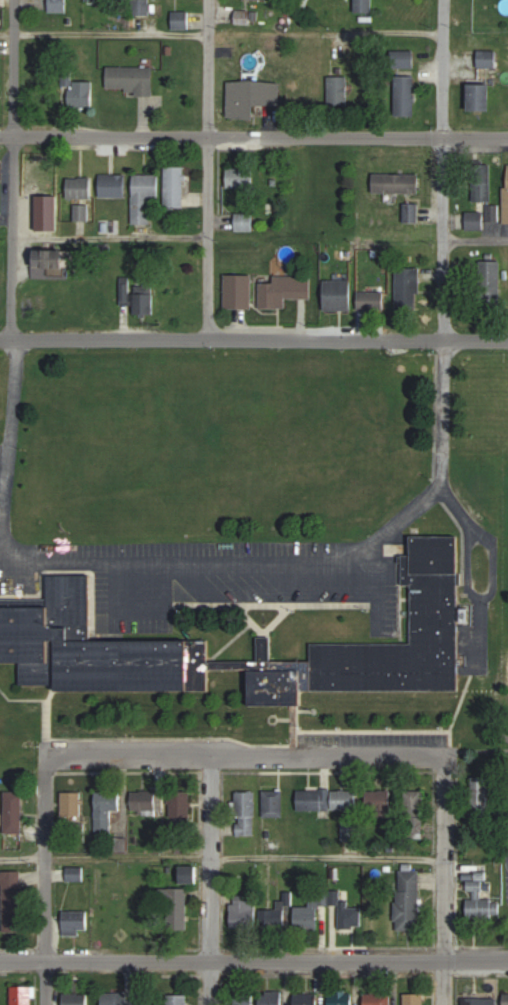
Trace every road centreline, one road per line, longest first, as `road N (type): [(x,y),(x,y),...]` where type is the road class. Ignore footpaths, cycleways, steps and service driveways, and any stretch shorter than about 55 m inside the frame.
road 1 (residential): [(46,860),(47,755),(434,754),(447,758),(445,857)]
road 2 (residential): [(507,137),(0,135)]
road 3 (residential): [(507,340),(0,339)]
road 4 (residential): [(507,960),(0,960)]
road 5 (residential): [(16,339),(13,0)]
road 6 (residential): [(209,338),(210,0)]
road 7 (residential): [(444,340),(443,137)]
road 8 (residential): [(212,960),(212,757)]
road 9 (residential): [(442,1004),(445,857)]
road 10 (residential): [(443,137),(443,0)]

